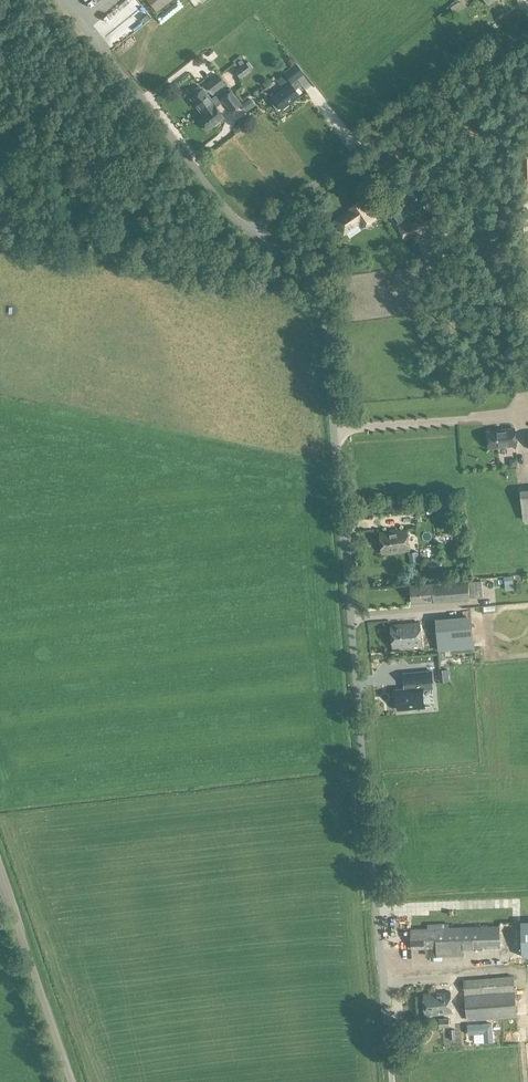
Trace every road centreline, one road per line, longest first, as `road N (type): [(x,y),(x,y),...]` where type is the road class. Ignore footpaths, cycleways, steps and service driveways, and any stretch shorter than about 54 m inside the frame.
road 1 (unclassified): [(394,1081),(323,318),(306,283),(253,230)]
road 2 (unclassified): [(253,230),(527,34)]
road 3 (unclassified): [(253,230),(65,0)]
road 4 (unclassified): [(71,1081),(0,872)]

